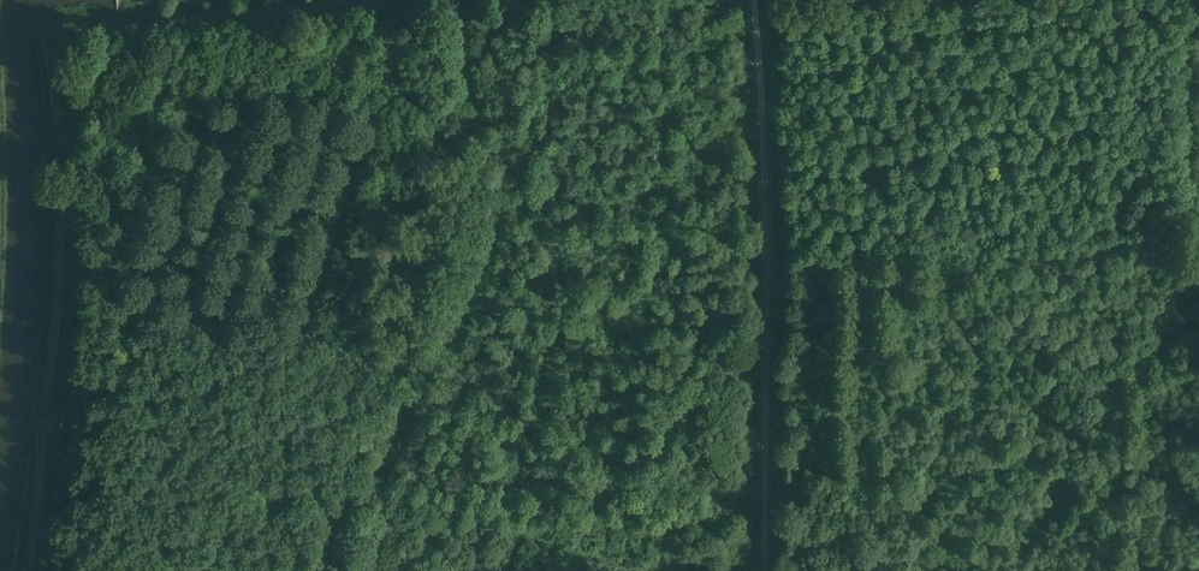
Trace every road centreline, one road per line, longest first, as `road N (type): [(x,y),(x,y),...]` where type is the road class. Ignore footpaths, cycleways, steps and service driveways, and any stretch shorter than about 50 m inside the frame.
road 1 (track): [(122,25),(60,29),(74,338),(43,400),(20,570)]
road 2 (track): [(1142,570),(1157,511),(1165,330),(1187,251),(1193,9)]
road 3 (track): [(767,483),(756,0)]
road 4 (track): [(121,14),(128,25),(476,0)]
road 5 (track): [(767,483),(958,542),(988,570)]

